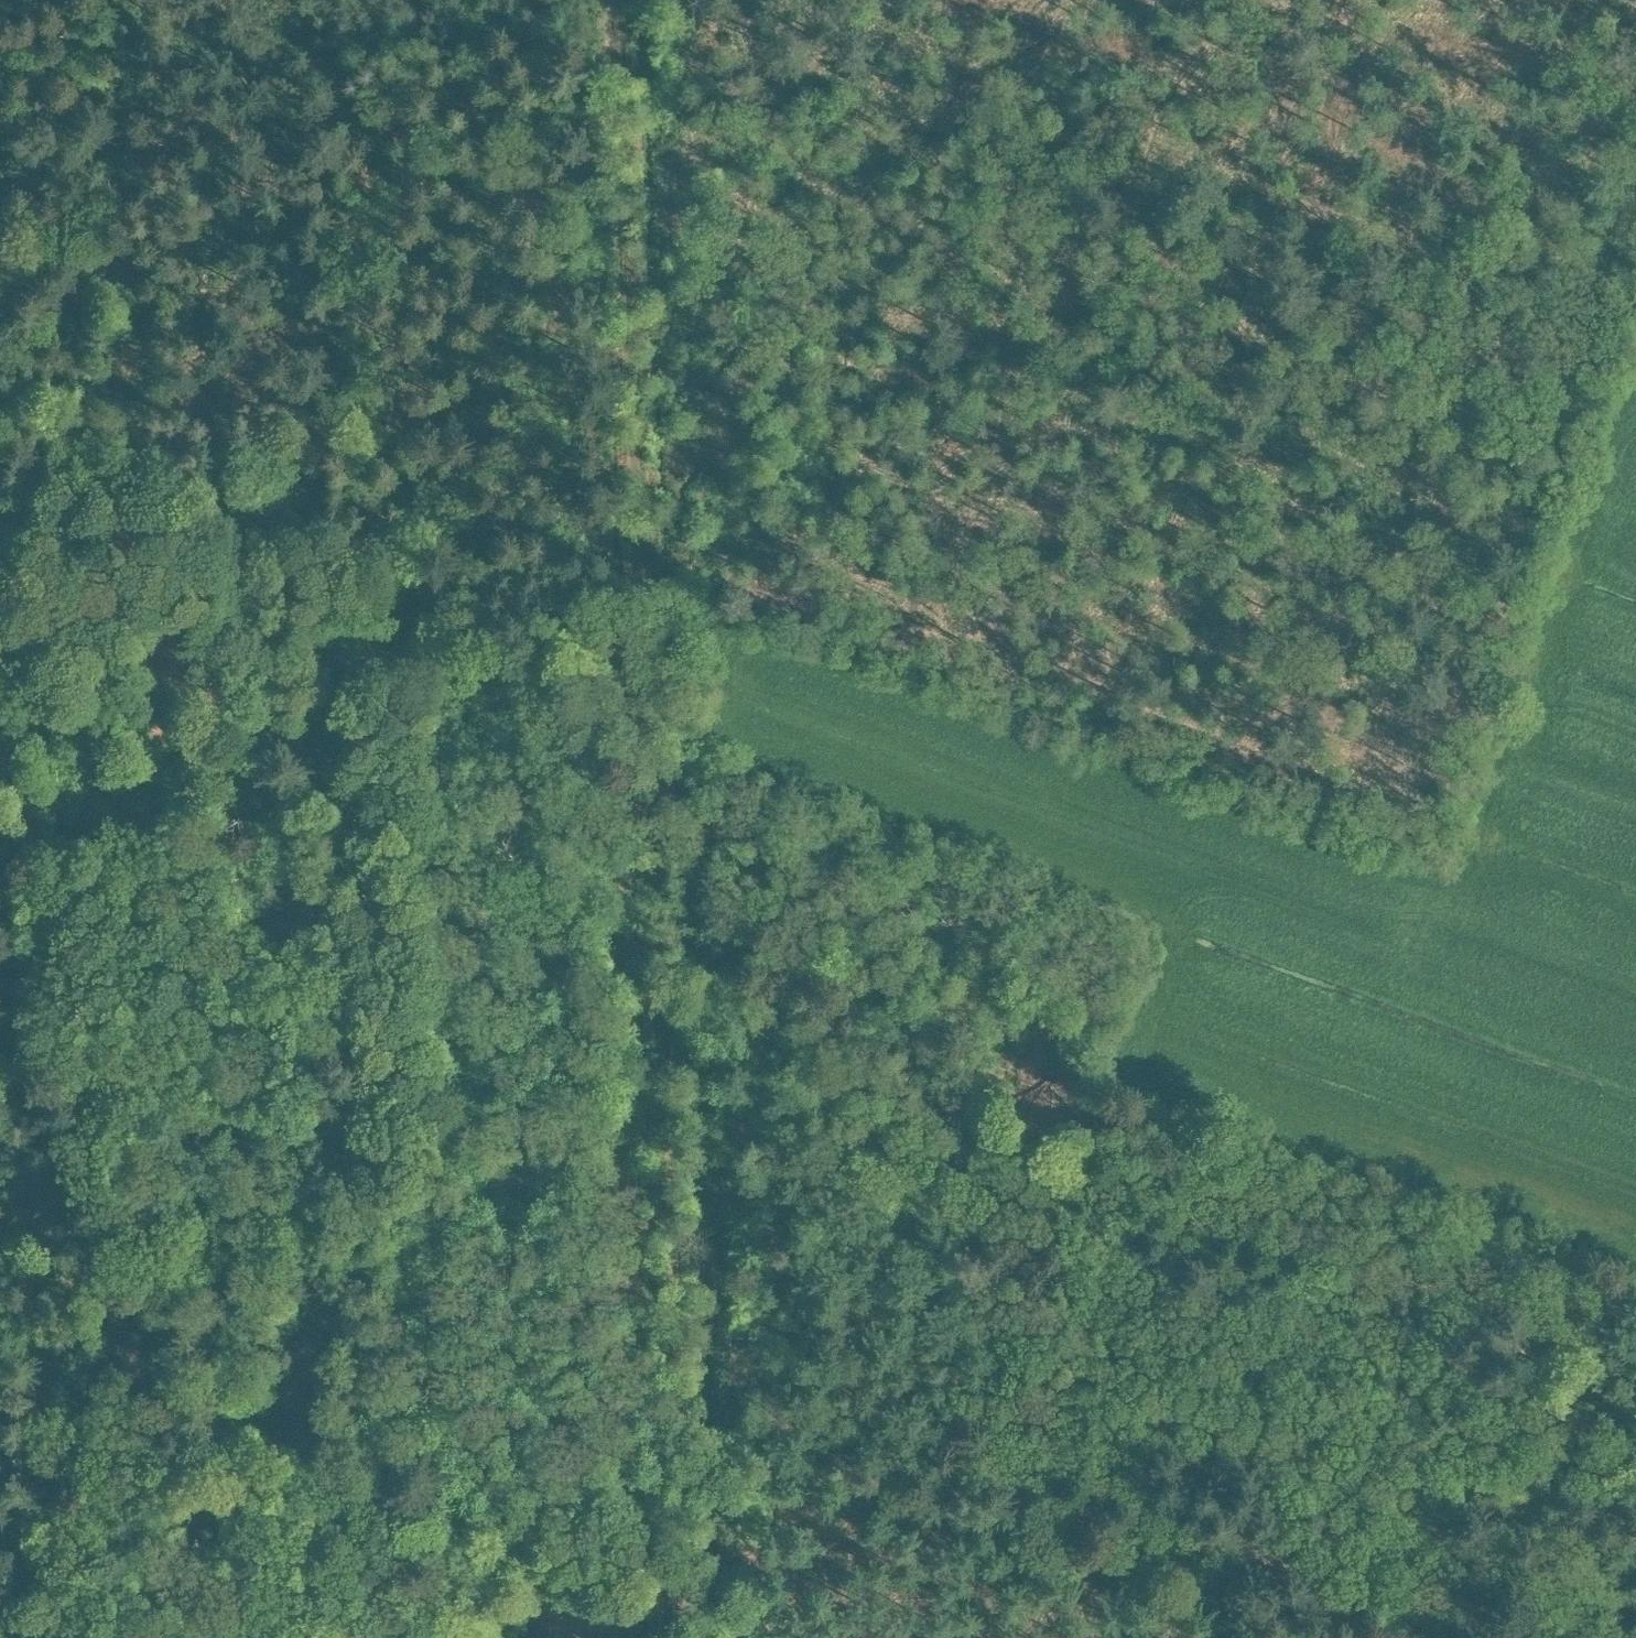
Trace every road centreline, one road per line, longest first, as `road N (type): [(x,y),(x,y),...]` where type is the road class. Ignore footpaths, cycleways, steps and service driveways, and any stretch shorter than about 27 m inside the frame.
road 1 (track): [(695,1637),(643,474)]

